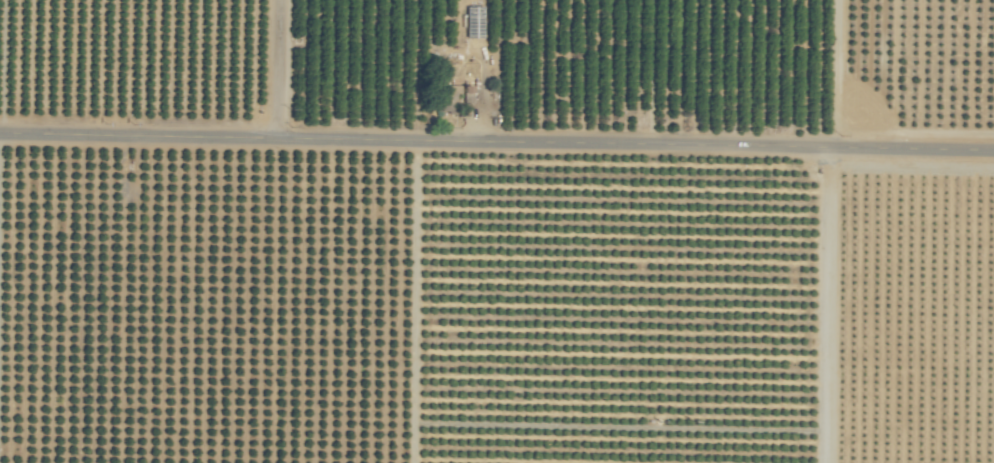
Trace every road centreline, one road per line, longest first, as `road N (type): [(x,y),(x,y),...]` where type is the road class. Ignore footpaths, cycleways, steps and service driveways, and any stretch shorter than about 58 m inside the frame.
road 1 (residential): [(993,181),(279,171),(0,157)]
road 2 (residential): [(838,462),(843,177)]
road 3 (residential): [(279,171),(281,0)]

